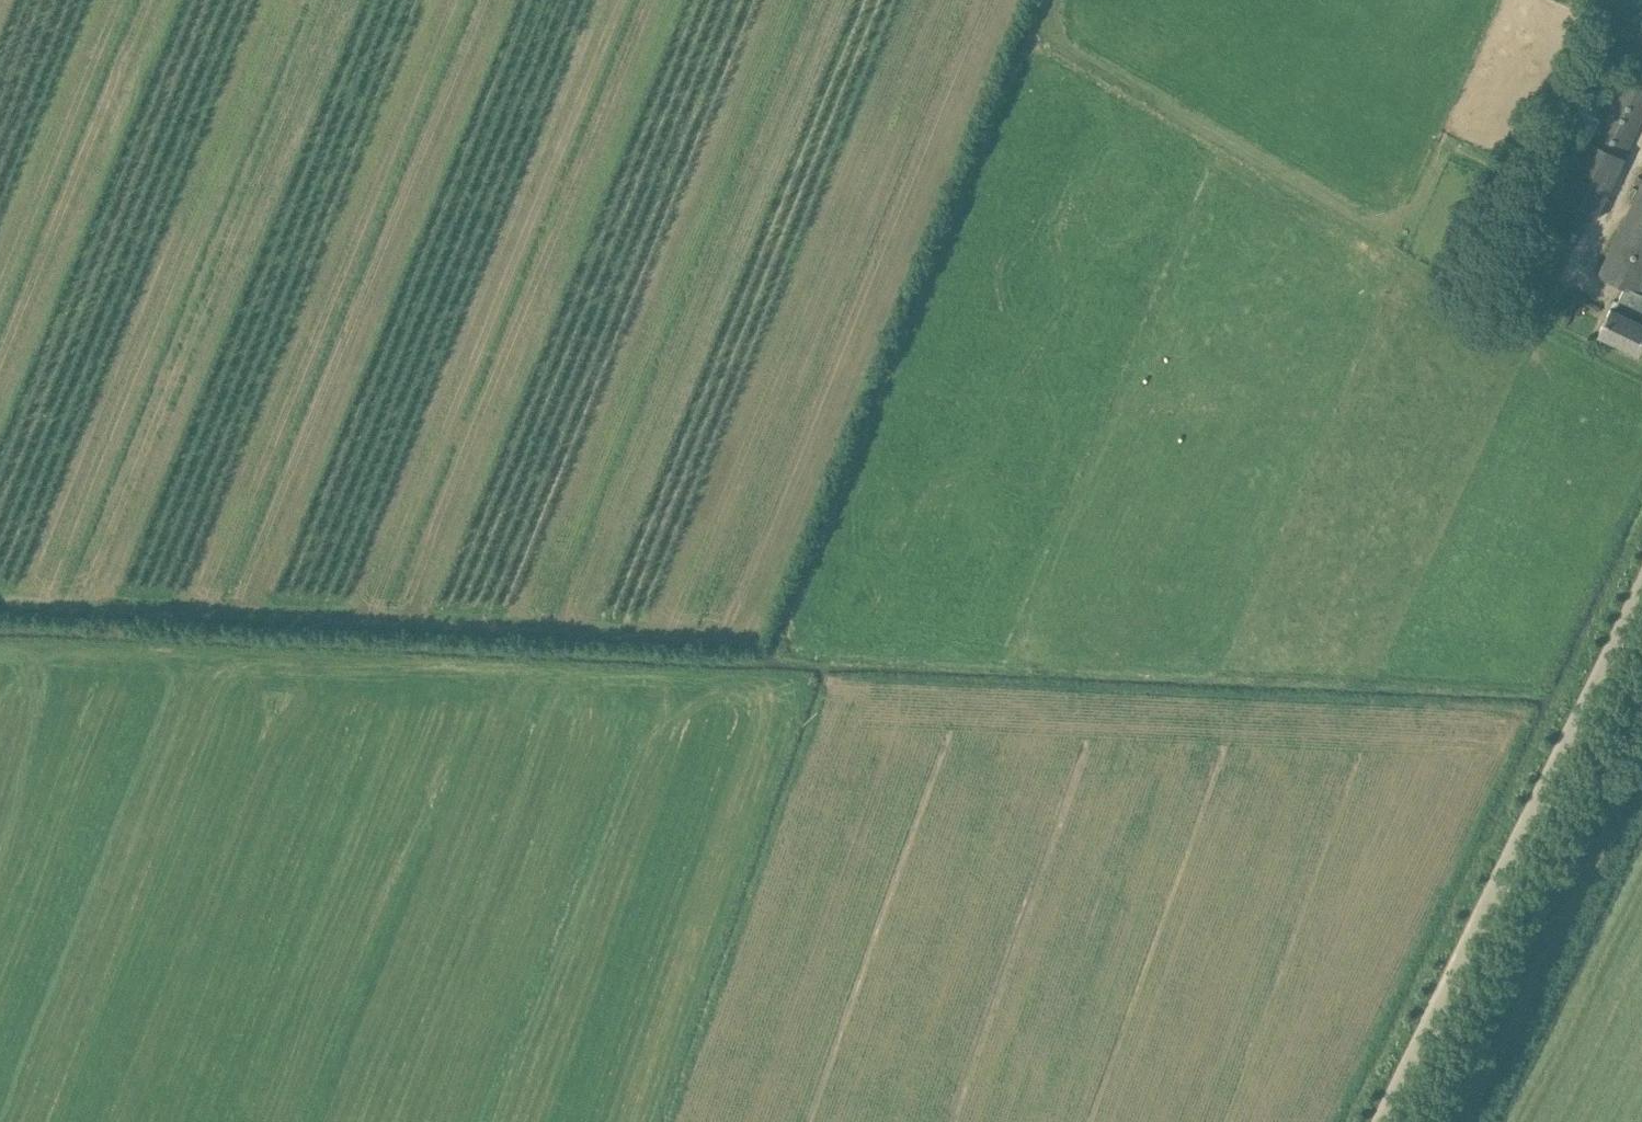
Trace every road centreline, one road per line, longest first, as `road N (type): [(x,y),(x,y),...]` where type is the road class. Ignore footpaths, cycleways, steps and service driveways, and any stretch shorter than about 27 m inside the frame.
road 1 (unclassified): [(1382,1121),(1641,586)]
road 2 (track): [(1641,156),(1587,264)]

